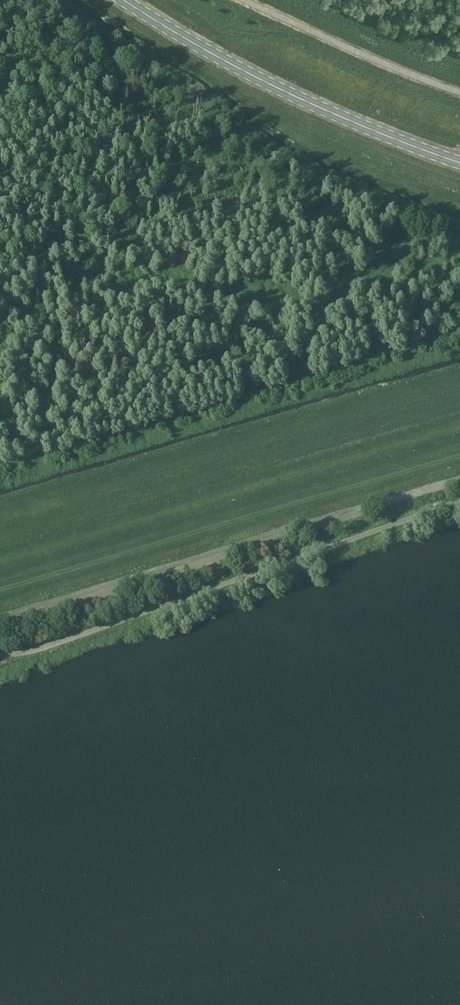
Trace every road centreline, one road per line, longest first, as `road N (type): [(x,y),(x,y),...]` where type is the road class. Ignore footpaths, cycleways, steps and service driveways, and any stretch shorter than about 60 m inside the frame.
road 1 (secondary): [(124,0),(299,98),(459,162)]

